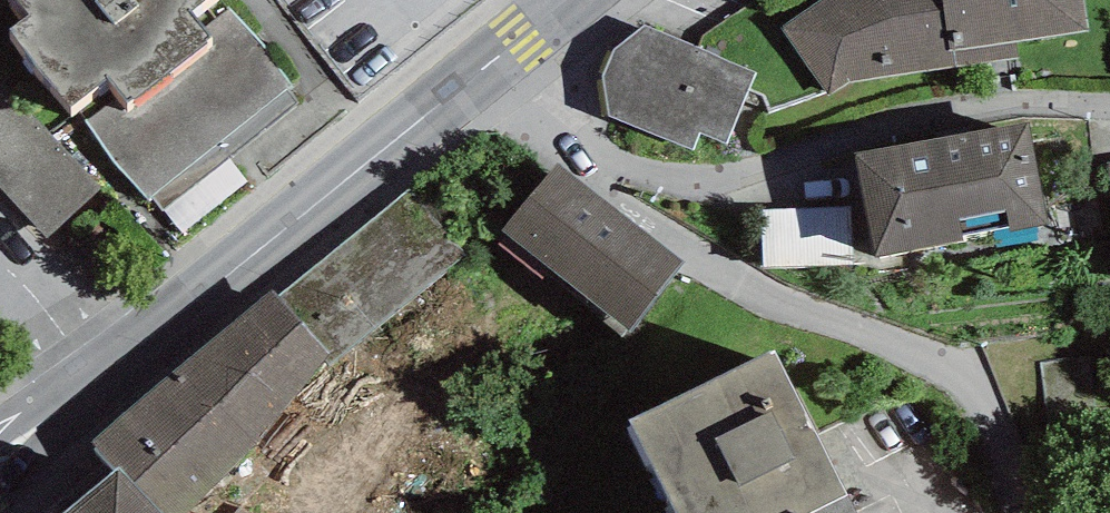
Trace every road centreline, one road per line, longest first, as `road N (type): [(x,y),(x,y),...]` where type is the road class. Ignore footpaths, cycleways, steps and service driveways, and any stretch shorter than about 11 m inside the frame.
road 1 (unclassified): [(495,61),(0,457)]
road 2 (residential): [(973,512),(930,371),(779,300),(704,255),(642,196)]
road 3 (residential): [(1109,102),(876,130),(716,182),(642,196)]
road 4 (residential): [(642,196),(495,61)]

